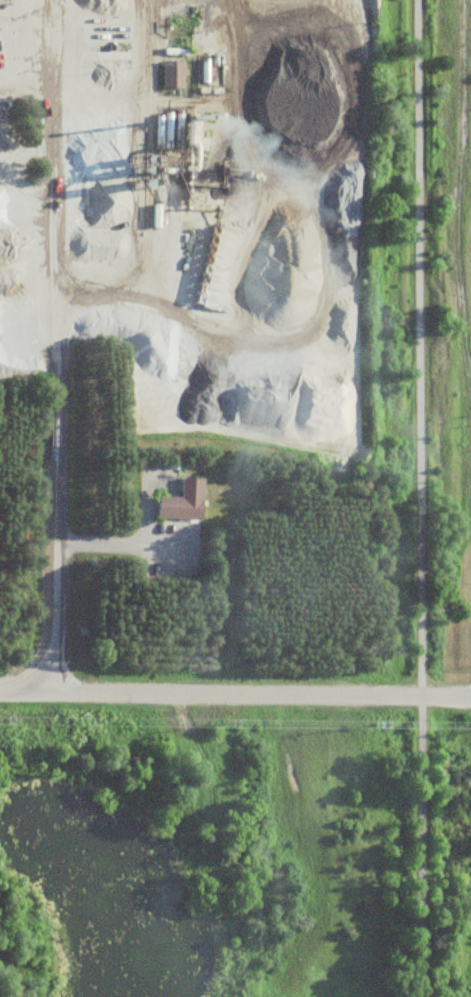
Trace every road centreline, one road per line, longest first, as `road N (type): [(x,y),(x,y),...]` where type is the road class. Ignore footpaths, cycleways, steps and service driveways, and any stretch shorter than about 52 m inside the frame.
road 1 (residential): [(0,686),(470,695)]
road 2 (residential): [(51,686),(68,237)]
road 3 (residential): [(68,237),(65,0)]

